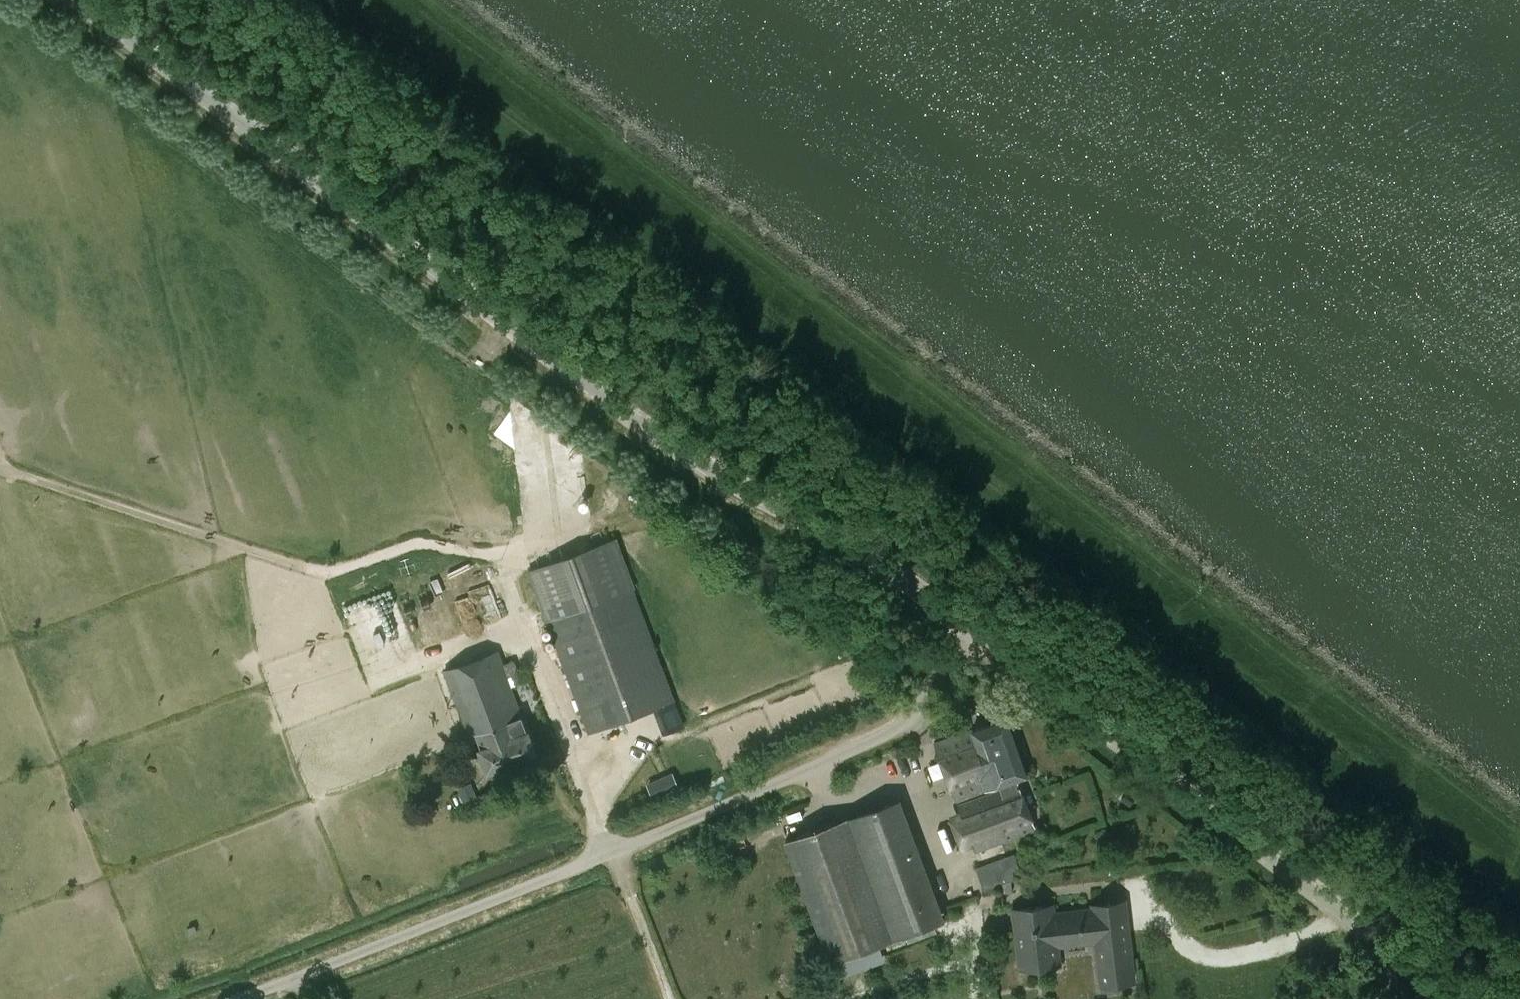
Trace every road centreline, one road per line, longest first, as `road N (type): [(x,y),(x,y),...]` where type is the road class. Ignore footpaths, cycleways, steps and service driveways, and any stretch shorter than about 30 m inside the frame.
road 1 (unclassified): [(971,630),(891,568),(618,413),(69,0)]
road 2 (unclassified): [(227,998),(414,933),(897,734),(971,630)]
road 3 (unclassified): [(1449,998),(971,630)]

